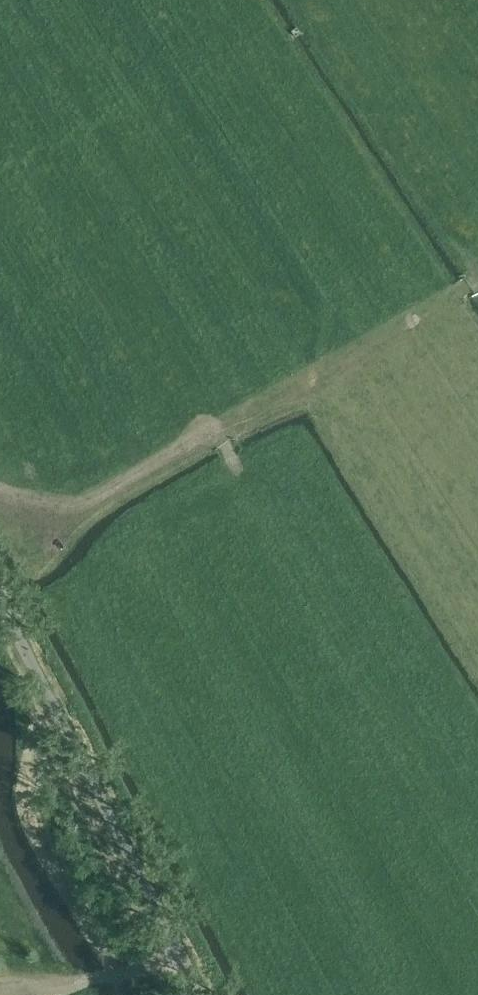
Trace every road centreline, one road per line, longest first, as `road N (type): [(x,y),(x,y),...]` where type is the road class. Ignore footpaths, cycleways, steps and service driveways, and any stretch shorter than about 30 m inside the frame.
road 1 (unclassified): [(207,994),(97,780),(0,616)]
road 2 (track): [(477,286),(419,329),(214,429)]
road 3 (track): [(232,459),(214,429),(79,507),(0,494)]
road 4 (track): [(0,990),(87,984),(189,959)]

